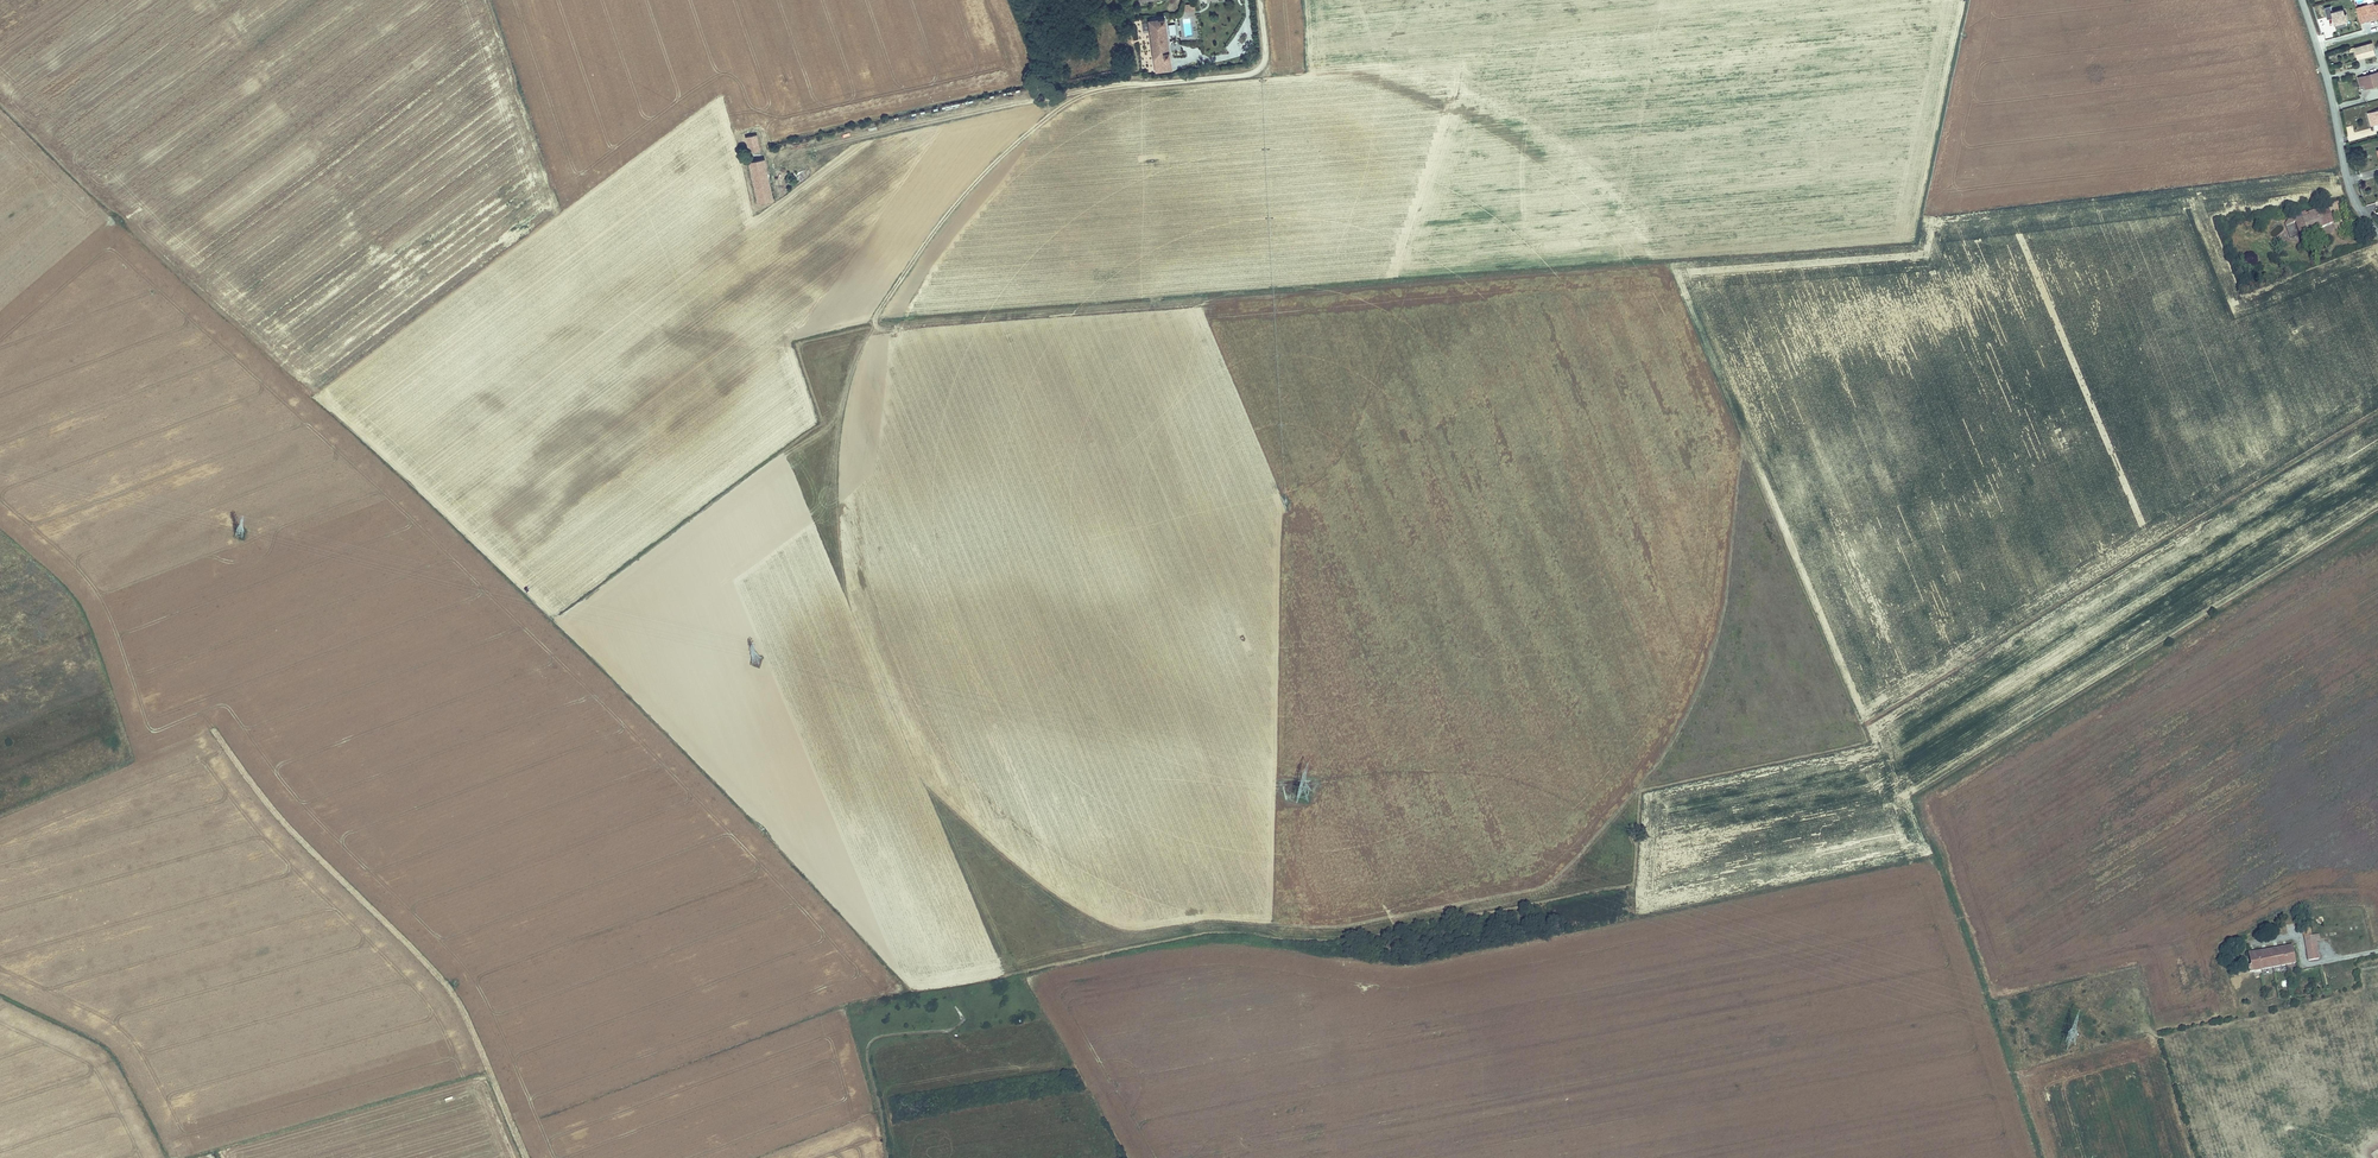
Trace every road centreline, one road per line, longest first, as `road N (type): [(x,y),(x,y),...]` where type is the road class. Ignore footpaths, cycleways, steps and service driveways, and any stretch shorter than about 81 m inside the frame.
road 1 (track): [(525,1157),(444,983),(268,807),(215,733)]
road 2 (track): [(876,318),(992,166),(1093,88)]
road 3 (track): [(205,295),(0,105)]
road 4 (track): [(400,232),(247,0)]
road 5 (unclassified): [(2377,233),(2348,183),(2302,0)]

